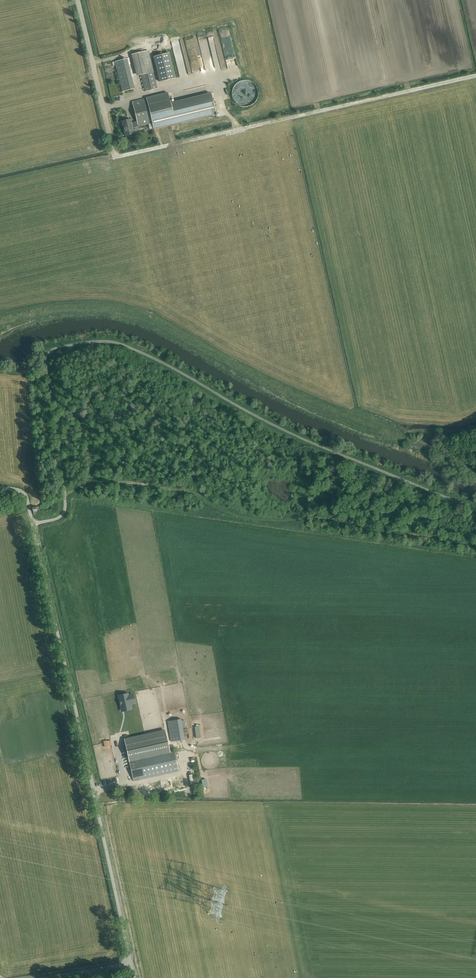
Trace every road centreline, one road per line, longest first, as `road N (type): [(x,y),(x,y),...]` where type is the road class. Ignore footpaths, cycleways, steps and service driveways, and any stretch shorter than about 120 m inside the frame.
road 1 (unclassified): [(475,75),(117,155),(78,0)]
road 2 (unclassified): [(131,963),(27,499),(0,487)]

